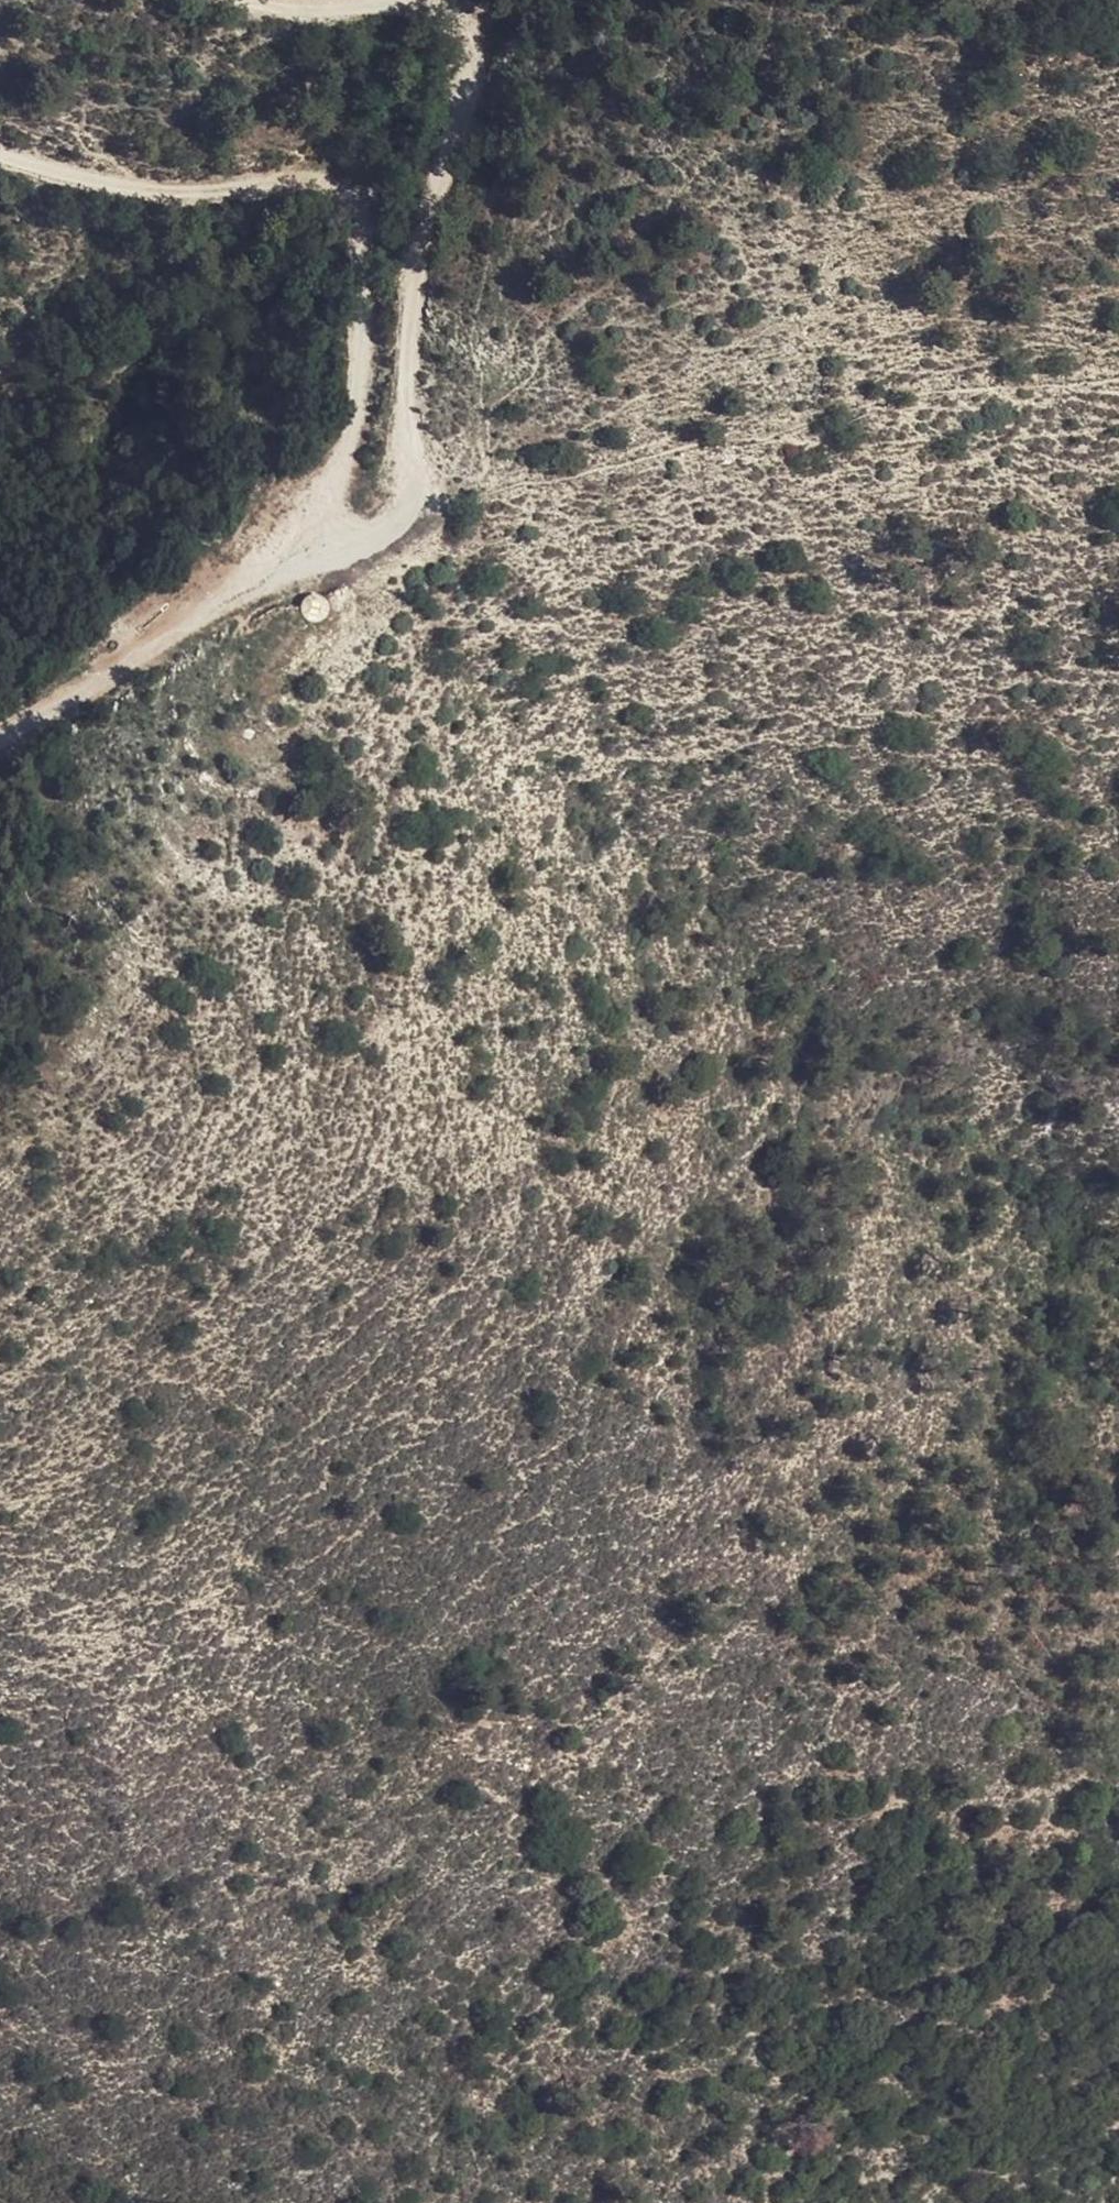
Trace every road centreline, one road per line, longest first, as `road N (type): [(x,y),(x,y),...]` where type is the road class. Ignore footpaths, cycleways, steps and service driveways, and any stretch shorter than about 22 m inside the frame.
road 1 (track): [(278,0),(331,17),(436,1),(476,37),(414,271),(410,481),(372,526),(325,545)]
road 2 (track): [(325,545),(320,494),(349,400),(363,226),(327,180),(103,184),(0,153)]
road 3 (track): [(325,545),(0,731)]

